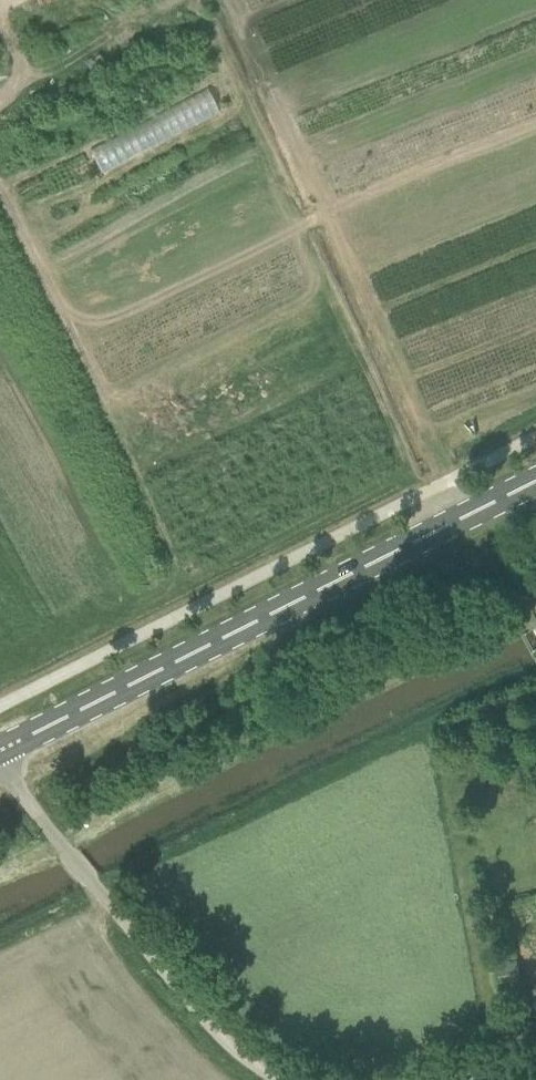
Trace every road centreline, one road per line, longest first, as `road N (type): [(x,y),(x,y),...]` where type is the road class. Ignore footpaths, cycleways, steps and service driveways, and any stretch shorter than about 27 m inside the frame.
road 1 (primary): [(0,750),(535,481)]
road 2 (unclassified): [(284,1079),(213,1023),(0,766)]

